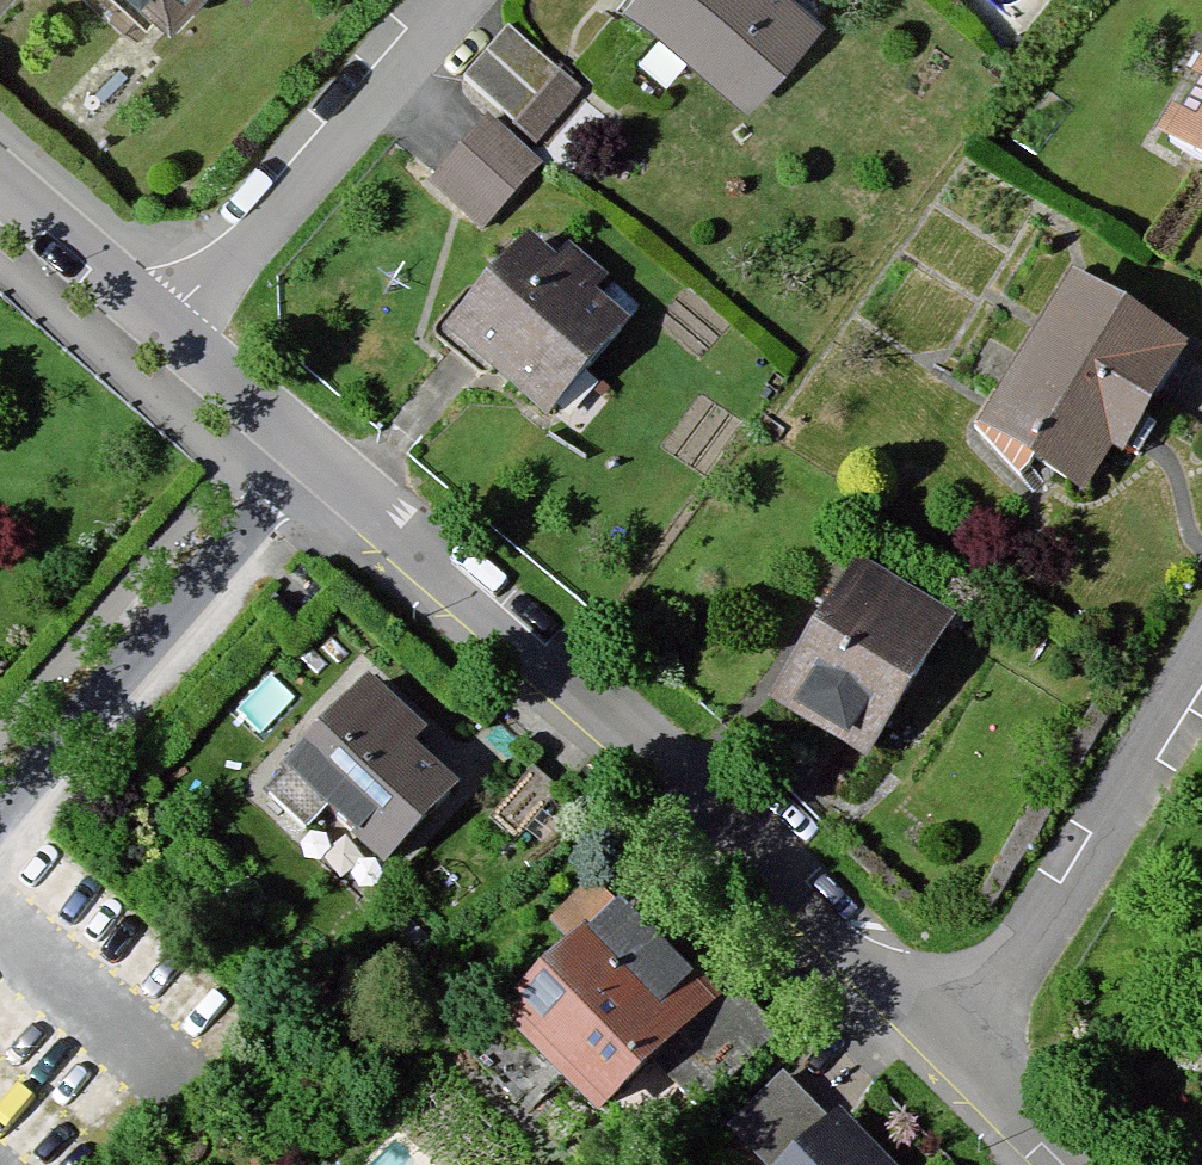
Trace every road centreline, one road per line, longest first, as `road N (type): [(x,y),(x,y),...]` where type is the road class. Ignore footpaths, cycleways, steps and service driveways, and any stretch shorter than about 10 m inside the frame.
road 1 (residential): [(956,1066),(323,456)]
road 2 (residential): [(0,825),(323,456)]
road 3 (residential): [(956,1066),(1201,664)]
road 4 (residential): [(478,0),(179,326)]
road 5 (residential): [(179,326),(0,174)]
road 6 (residential): [(323,456),(179,326)]
road 7 (residential): [(1057,1164),(956,1066)]

